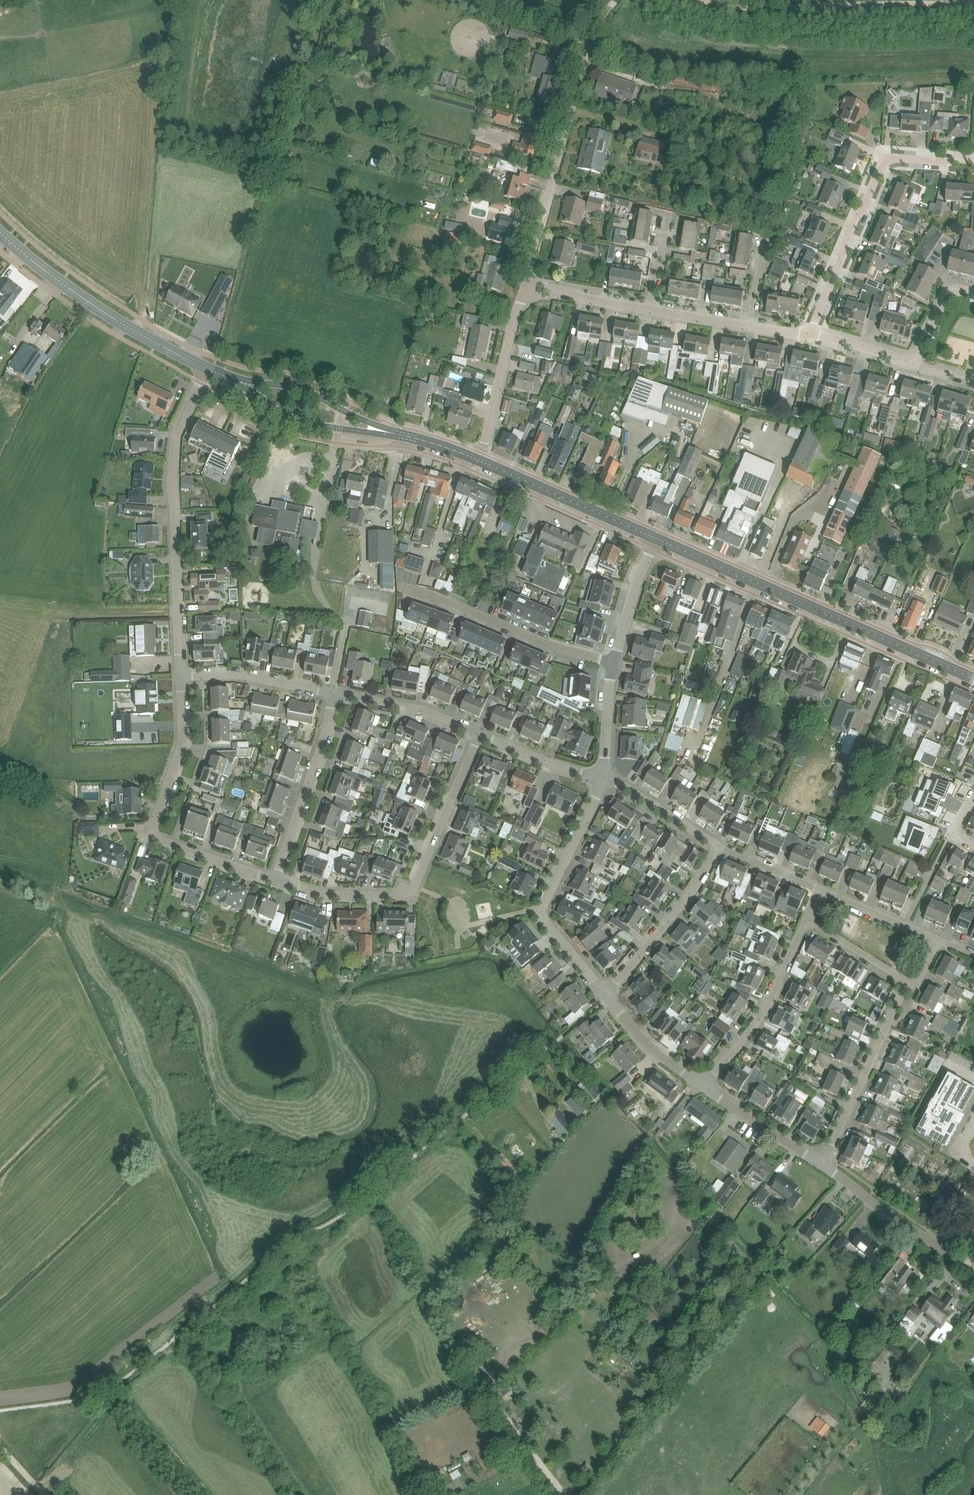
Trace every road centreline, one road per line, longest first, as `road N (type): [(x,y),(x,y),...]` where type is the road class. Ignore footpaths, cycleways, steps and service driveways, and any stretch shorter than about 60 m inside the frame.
road 1 (secondary): [(973,678),(656,538)]
road 2 (residential): [(181,676),(172,474),(179,427),(207,368)]
road 3 (residential): [(479,734),(409,893),(316,894),(276,880)]
road 4 (residential): [(276,880),(153,832),(183,746),(181,676)]
road 5 (residential): [(809,334),(883,162),(973,159)]
road 6 (unclassified): [(709,0),(972,0)]
road 7 (residential): [(527,285),(591,42)]
road 8 (residential): [(605,993),(542,908),(602,777)]
road 9 (secondary): [(207,368),(73,291),(0,232)]
road 10 (residential): [(404,587),(613,663)]
road 11 (secondary): [(207,368),(307,424),(395,433)]
road 12 (residential): [(823,1164),(908,982)]
road 13 (secondary): [(395,433),(296,386),(207,368)]
road 14 (residential): [(702,1086),(771,998),(807,918)]
road 15 (residential): [(276,880),(332,693)]
road 16 (secondary): [(656,538),(479,460)]
road 17 (residential): [(605,993),(693,891),(717,846)]
road 18 (residential): [(973,1267),(823,1164)]
road 19 (residential): [(482,453),(527,285)]
road 20 (residential): [(479,734),(423,709),(332,693)]
road 21 (residential): [(332,693),(235,674),(181,676)]
road 22 (residential): [(823,1164),(702,1086)]
road 23 (residential): [(717,846),(602,777)]
road 24 (residential): [(602,777),(479,734)]
road 25 (residential): [(702,1086),(650,1048),(609,998)]
road 26 (residential): [(938,940),(820,890)]
road 27 (residential): [(650,309),(527,285)]
road 28 (residential): [(613,663),(652,549)]

